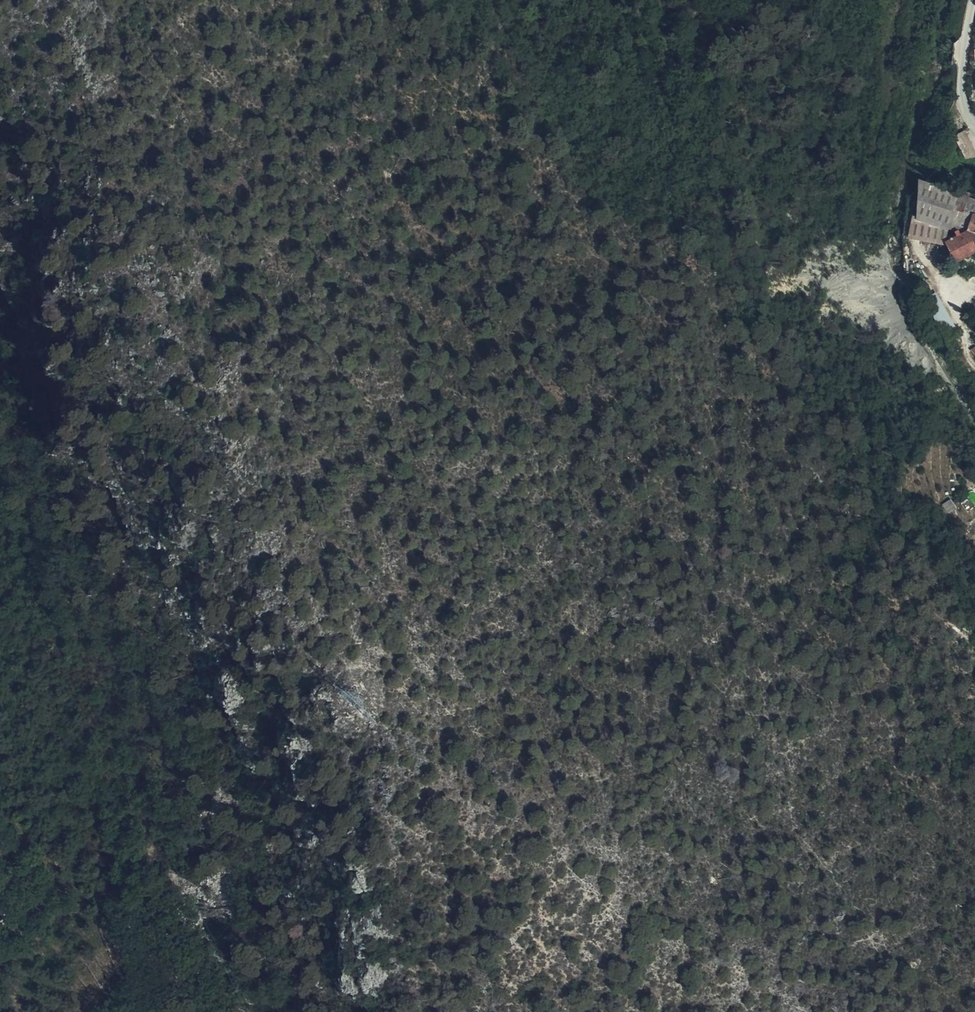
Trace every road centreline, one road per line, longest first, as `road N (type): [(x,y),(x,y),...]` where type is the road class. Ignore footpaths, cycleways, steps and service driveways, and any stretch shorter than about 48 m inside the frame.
road 1 (unclassified): [(974,123),(962,87),(974,4)]

